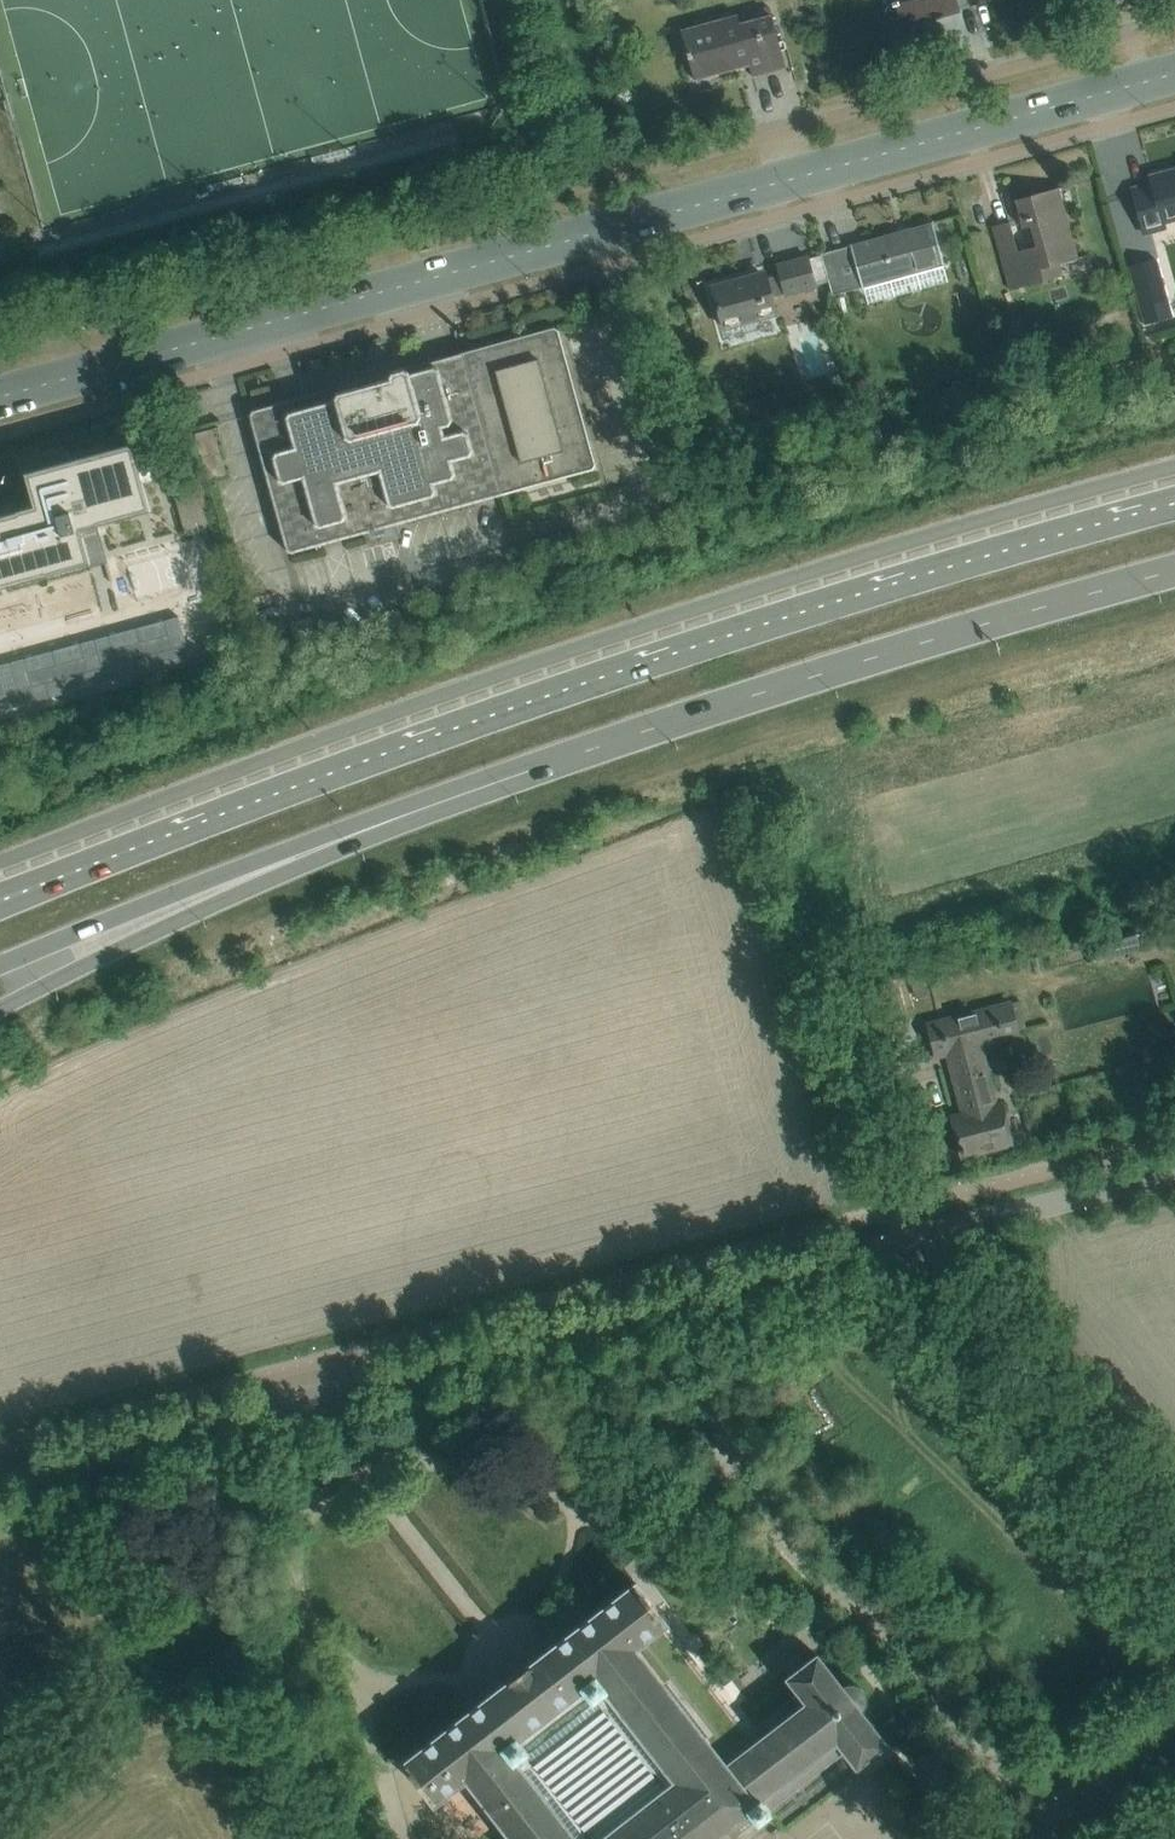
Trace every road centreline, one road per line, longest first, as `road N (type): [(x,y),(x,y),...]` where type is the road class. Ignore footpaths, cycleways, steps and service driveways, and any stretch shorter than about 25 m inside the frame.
road 1 (primary): [(1174,505),(1004,549),(449,727),(0,902)]
road 2 (tertiary): [(0,402),(1174,72)]
road 3 (unclassified): [(0,1489),(890,1247)]
road 4 (primary): [(467,789),(713,706),(1174,572)]
road 5 (primary): [(0,1008),(207,903),(467,789)]
road 6 (primary): [(0,959),(467,789)]
road 7 (unclassified): [(1174,1586),(934,1283),(890,1247)]
road 8 (residential): [(789,826),(890,1247)]
road 9 (track): [(878,1409),(1081,1629),(1122,1653),(1174,1654)]
road 10 (residential): [(1174,1172),(890,1247)]

